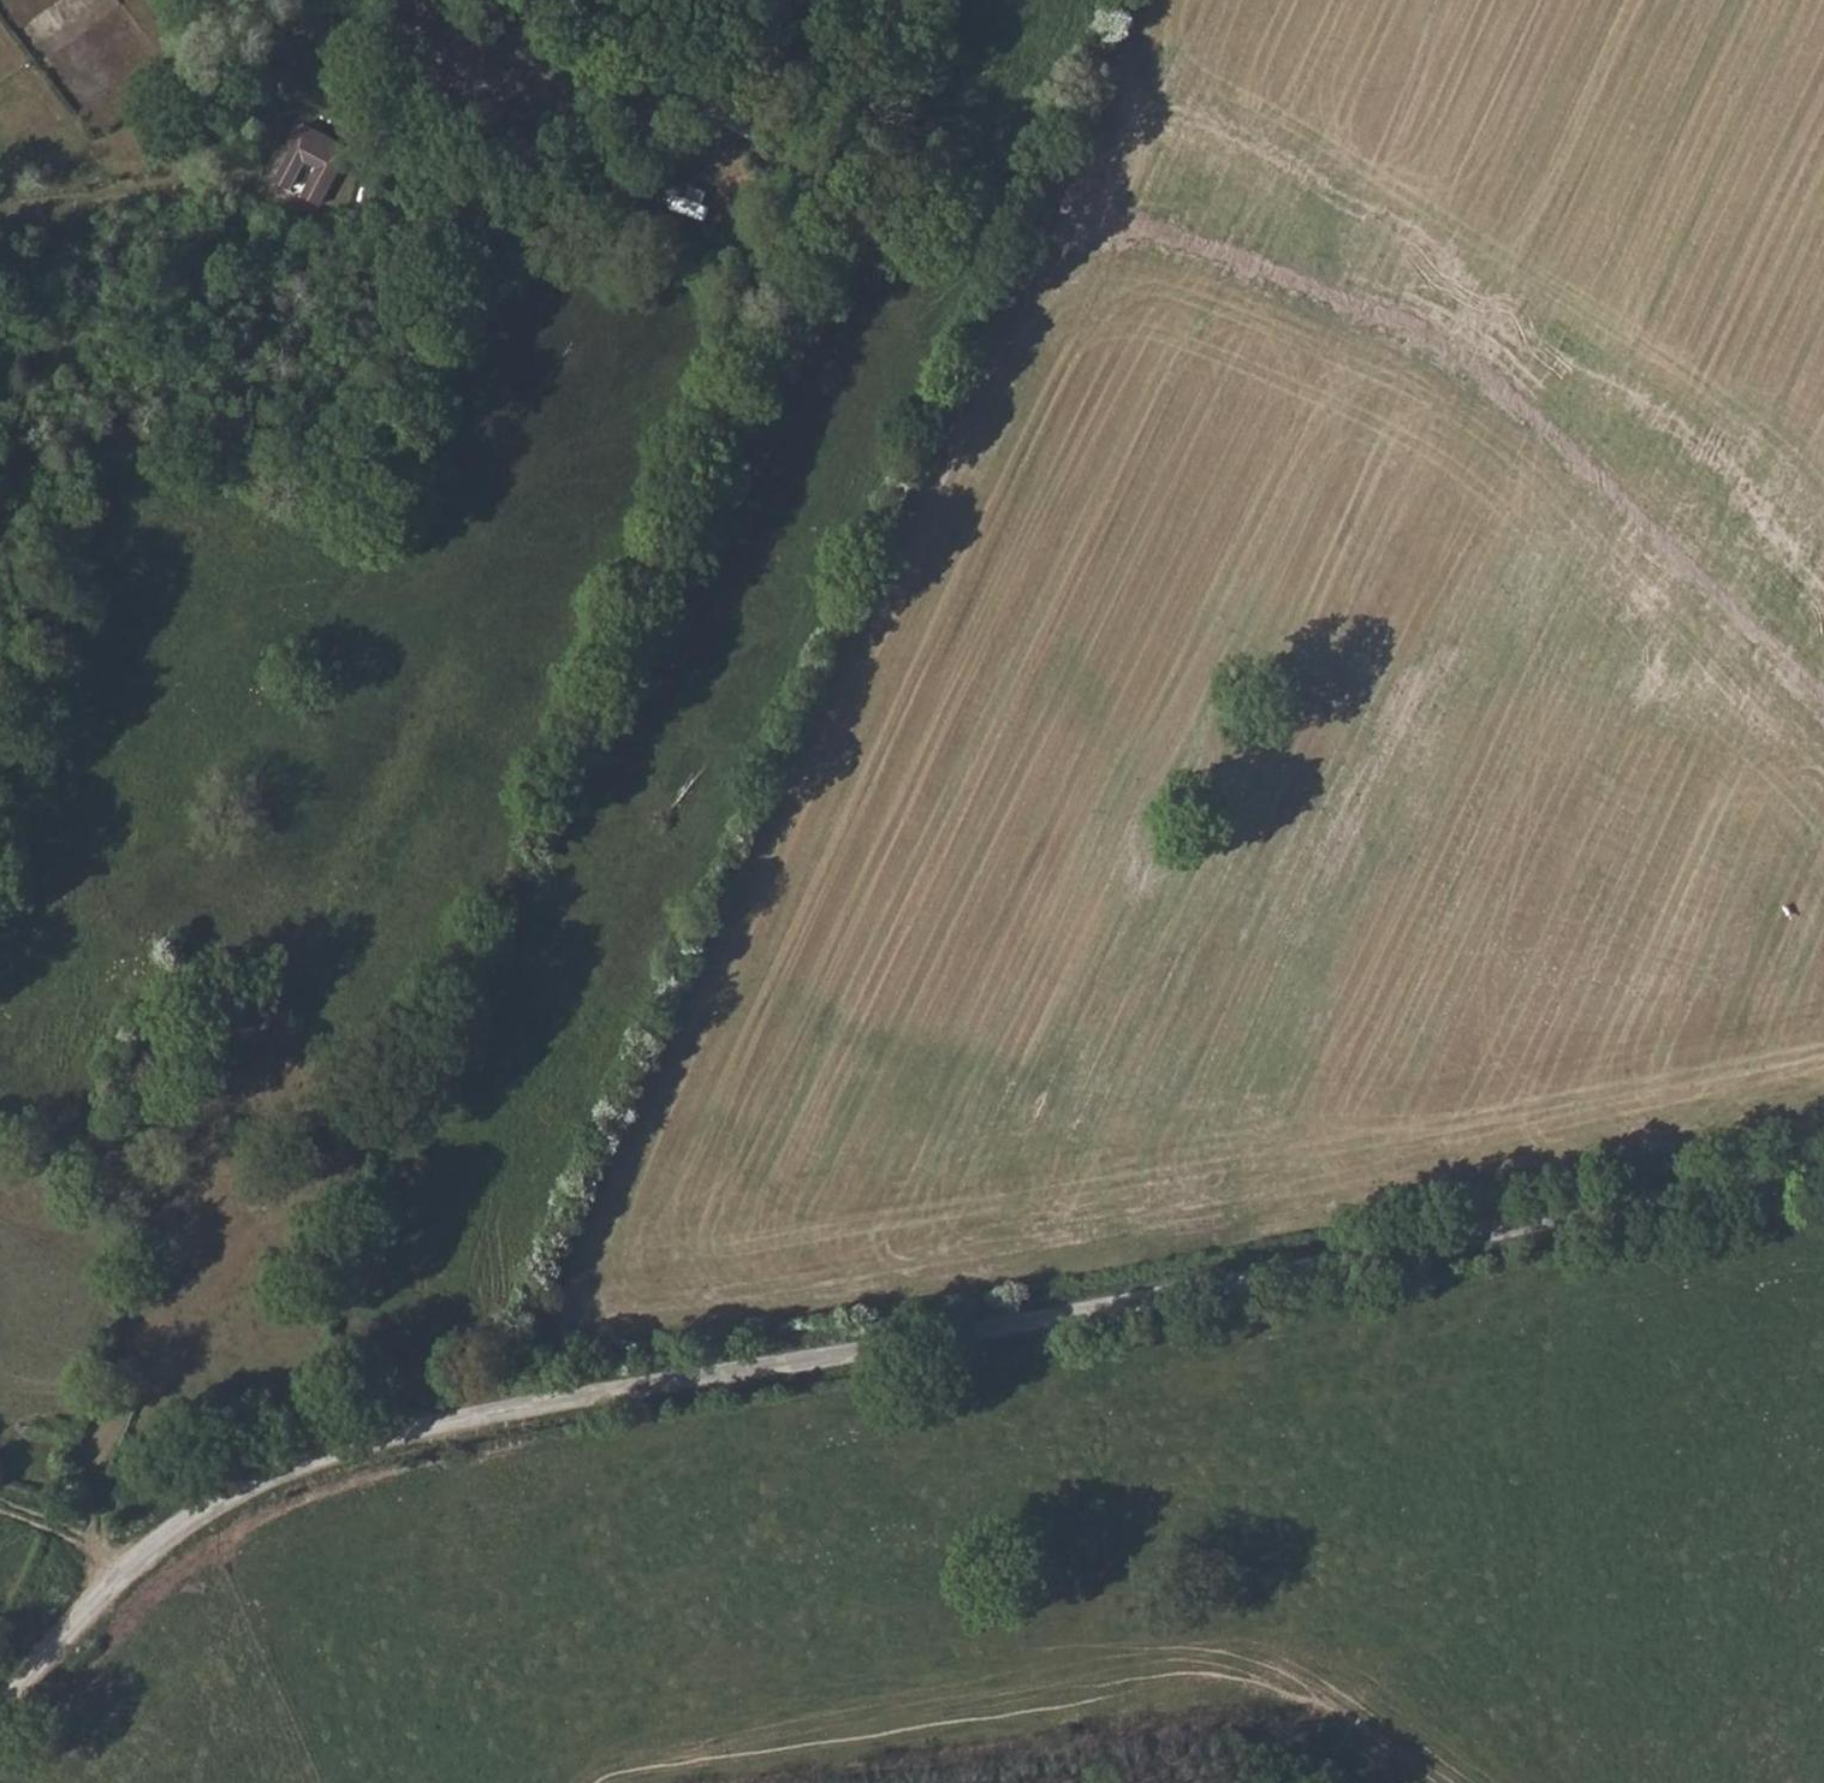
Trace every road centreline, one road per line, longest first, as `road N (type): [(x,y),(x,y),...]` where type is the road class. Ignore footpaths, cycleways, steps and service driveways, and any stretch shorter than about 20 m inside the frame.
road 1 (unclassified): [(0,1696),(116,1571),(205,1508),(324,1454),(480,1414),(1163,1299),(1823,1168)]
road 2 (track): [(116,1571),(71,1531),(0,1504)]

